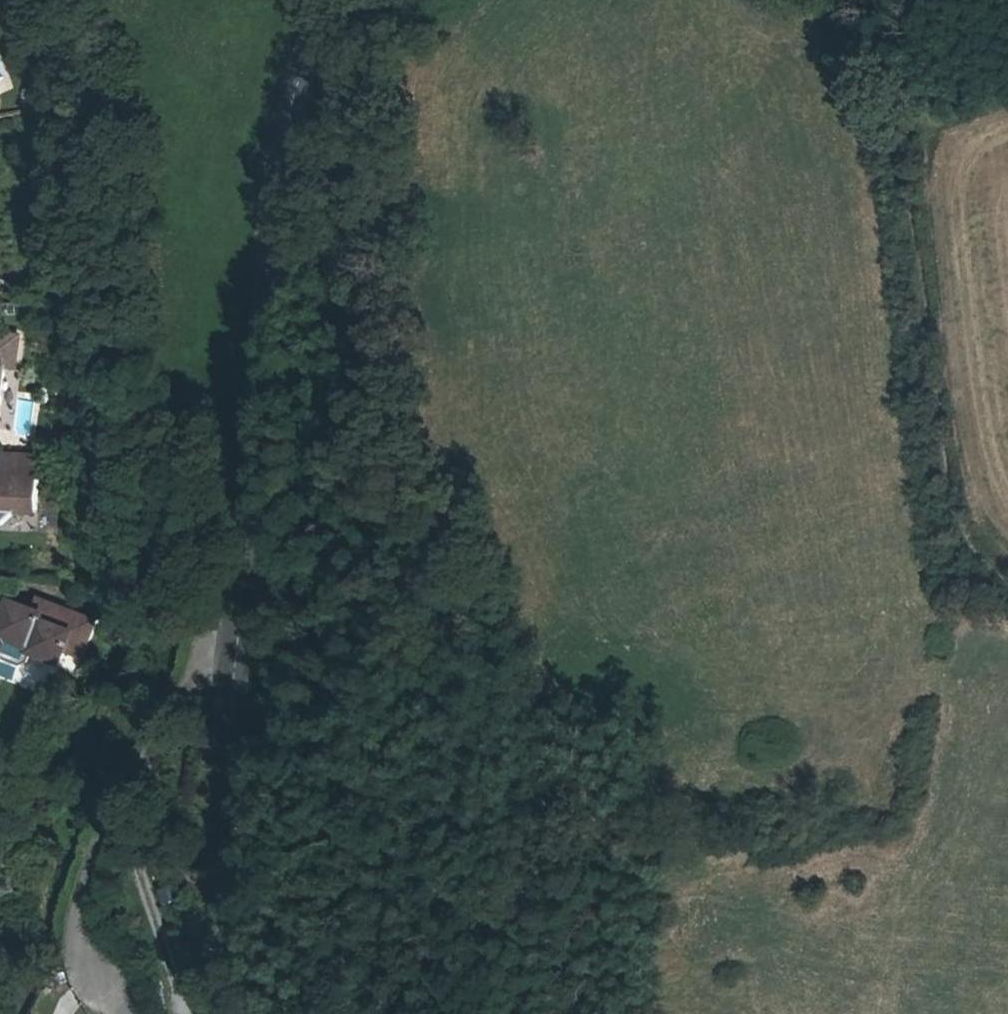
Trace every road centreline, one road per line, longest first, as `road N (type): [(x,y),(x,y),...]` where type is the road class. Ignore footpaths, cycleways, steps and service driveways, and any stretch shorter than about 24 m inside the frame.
road 1 (tertiary): [(252,1013),(218,844),(222,747),(242,627),(276,191),(303,60),(345,0)]

